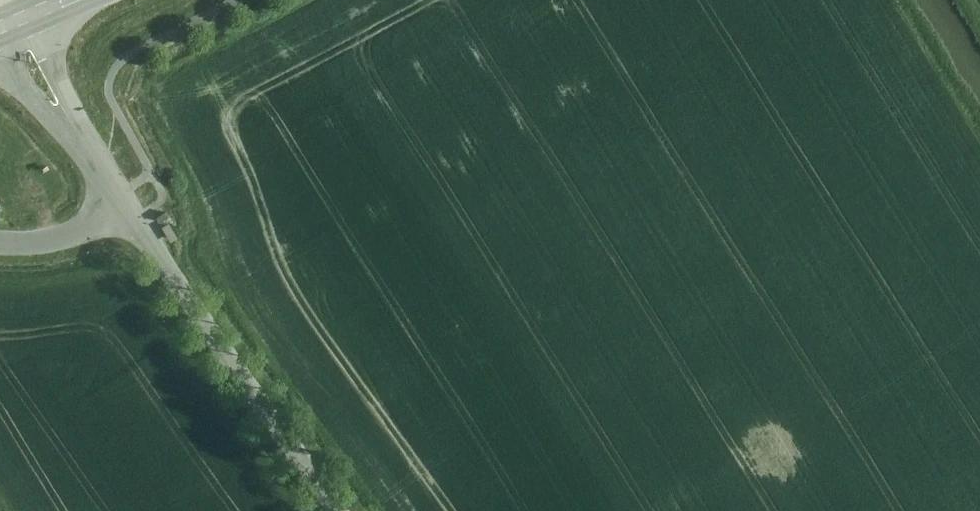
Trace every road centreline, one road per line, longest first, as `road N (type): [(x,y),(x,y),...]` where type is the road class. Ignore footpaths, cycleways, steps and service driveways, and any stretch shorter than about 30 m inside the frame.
road 1 (tertiary): [(129,208),(333,510)]
road 2 (tertiary): [(8,21),(129,208)]
road 3 (residential): [(0,243),(52,239),(129,208)]

